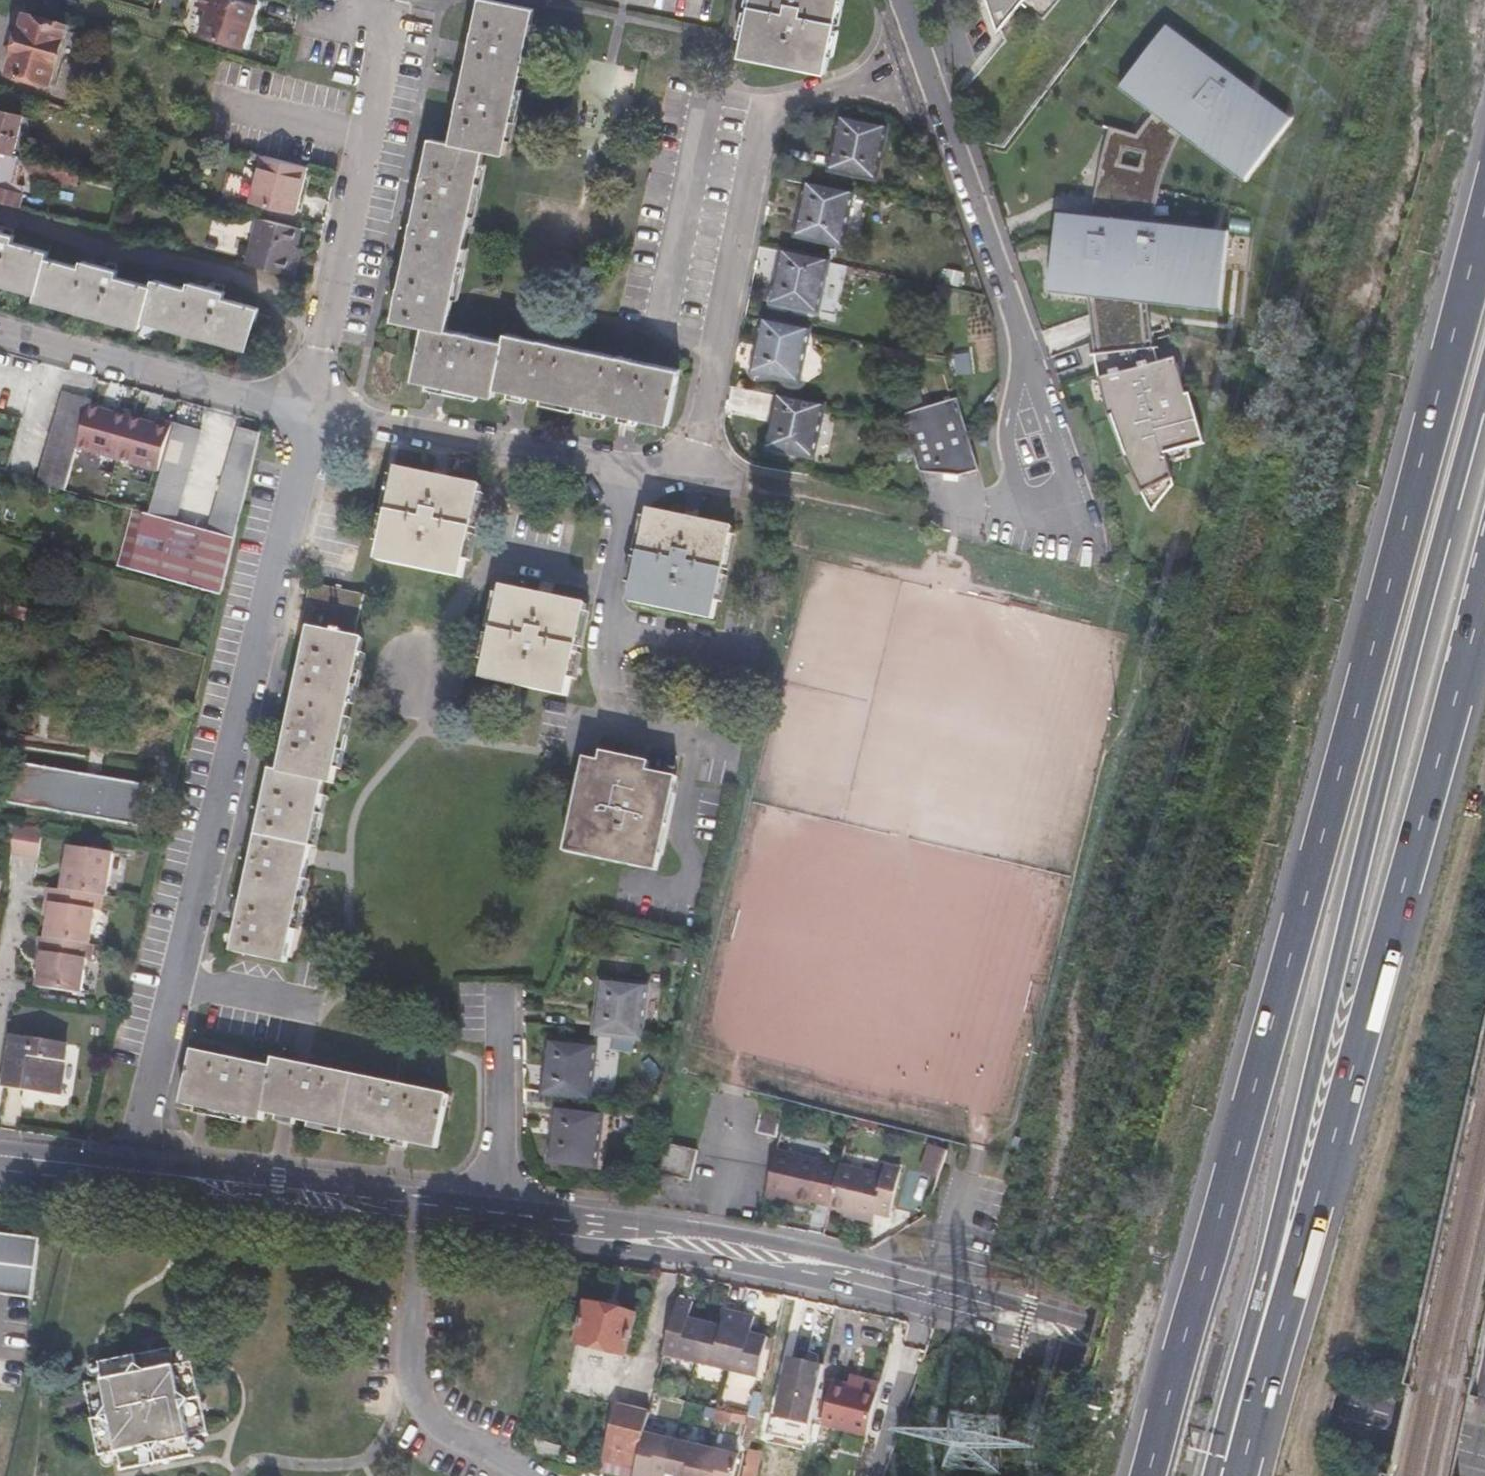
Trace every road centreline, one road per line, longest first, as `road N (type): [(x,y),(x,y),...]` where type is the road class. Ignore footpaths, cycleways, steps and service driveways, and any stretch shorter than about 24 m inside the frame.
road 1 (motorway): [(1484,203),(1142,1475)]
road 2 (motorway): [(1233,1475),(1235,1398),(1484,374)]
road 3 (tertiary): [(412,1203),(788,1257),(1484,1452)]
road 4 (motorway): [(1235,1475),(1484,590)]
road 5 (residential): [(132,1171),(313,415)]
road 6 (residential): [(903,0),(1078,508),(989,506)]
road 7 (residential): [(883,73),(771,108),(690,474)]
road 8 (residential): [(313,415),(339,310),(387,31),(351,0)]
road 9 (residential): [(690,474),(630,474),(313,415)]
road 10 (residential): [(412,1203),(410,1388),(443,1427),(541,1475)]
road 11 (residential): [(0,330),(313,415)]
road 12 (tertiary): [(132,1171),(412,1203)]
road 13 (tertiary): [(0,1158),(132,1171)]

